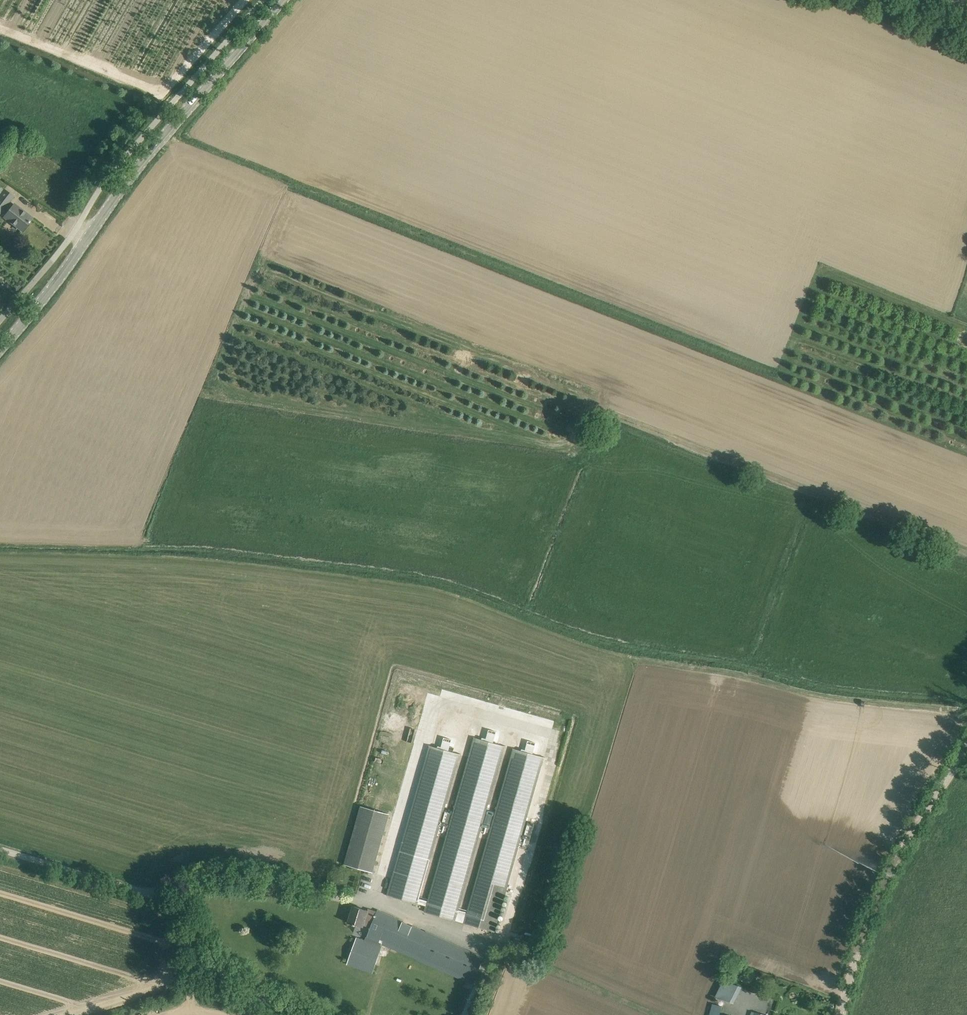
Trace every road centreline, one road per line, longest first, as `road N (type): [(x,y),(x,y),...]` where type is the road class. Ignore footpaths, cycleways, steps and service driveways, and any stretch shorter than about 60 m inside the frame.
road 1 (tertiary): [(0,343),(283,0)]
road 2 (unclassified): [(308,1014),(209,960),(162,898),(0,847)]
road 3 (unclassified): [(849,1014),(868,938),(898,869),(966,752)]

